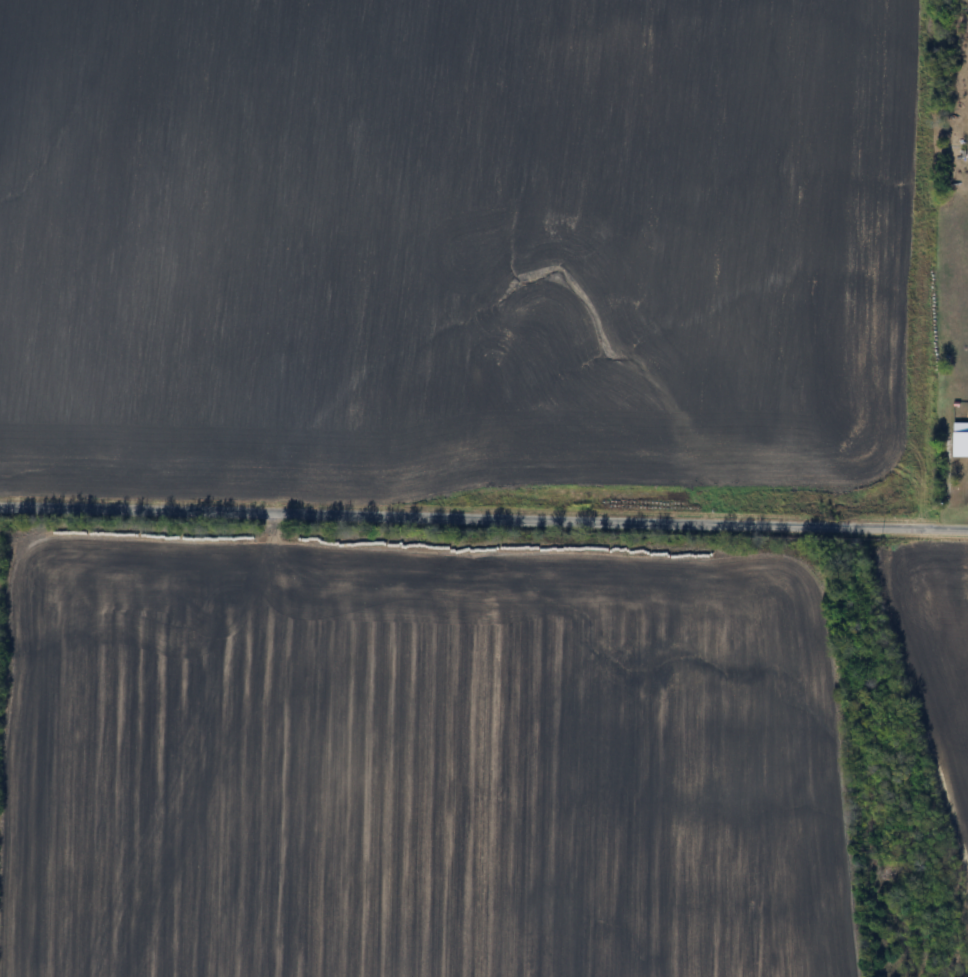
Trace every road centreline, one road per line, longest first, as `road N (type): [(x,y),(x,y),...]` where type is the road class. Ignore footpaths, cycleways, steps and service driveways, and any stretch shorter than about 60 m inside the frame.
road 1 (residential): [(967,530),(0,509)]

